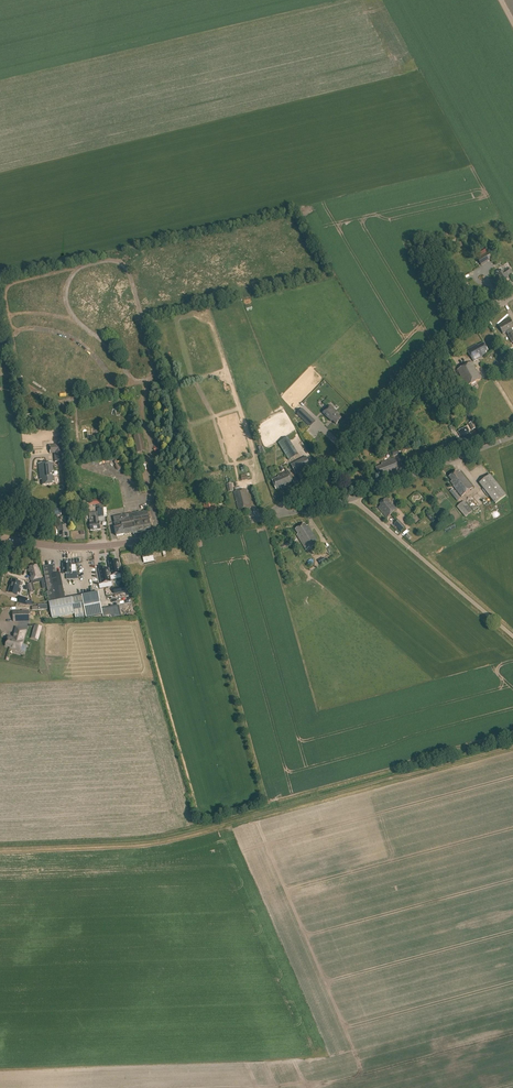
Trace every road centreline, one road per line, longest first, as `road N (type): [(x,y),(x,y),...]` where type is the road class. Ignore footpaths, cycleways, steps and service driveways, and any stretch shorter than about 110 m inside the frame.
road 1 (track): [(0,848),(166,839),(512,746)]
road 2 (tertiary): [(323,472),(460,332),(512,295)]
road 3 (tertiary): [(12,541),(102,546),(266,517)]
road 4 (unclassified): [(352,499),(512,637)]
road 5 (tertiary): [(352,499),(512,437)]

